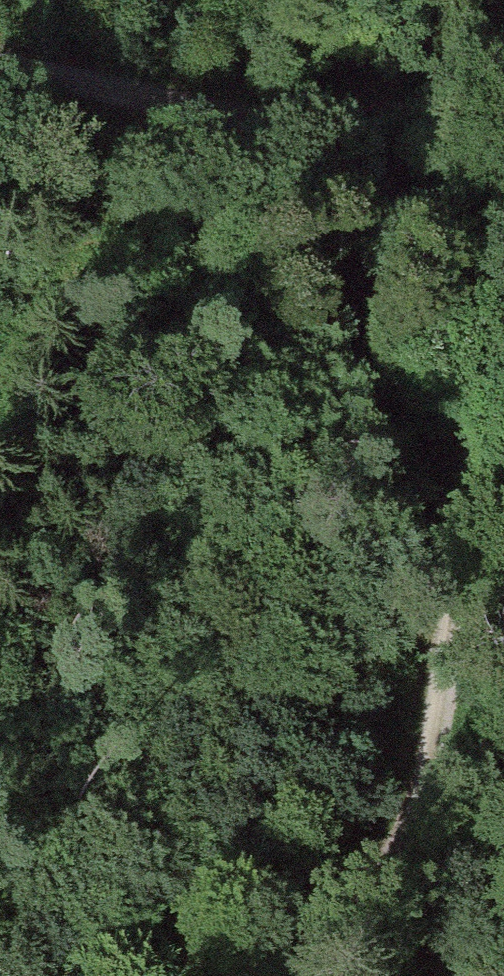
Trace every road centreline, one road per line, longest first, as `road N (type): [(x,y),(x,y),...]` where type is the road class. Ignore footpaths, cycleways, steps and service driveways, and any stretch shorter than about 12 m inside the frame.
road 1 (track): [(294,975),(420,834),(488,347),(473,111)]
road 2 (track): [(503,104),(306,127),(186,110),(0,64)]
road 3 (track): [(442,975),(429,932),(420,834)]

